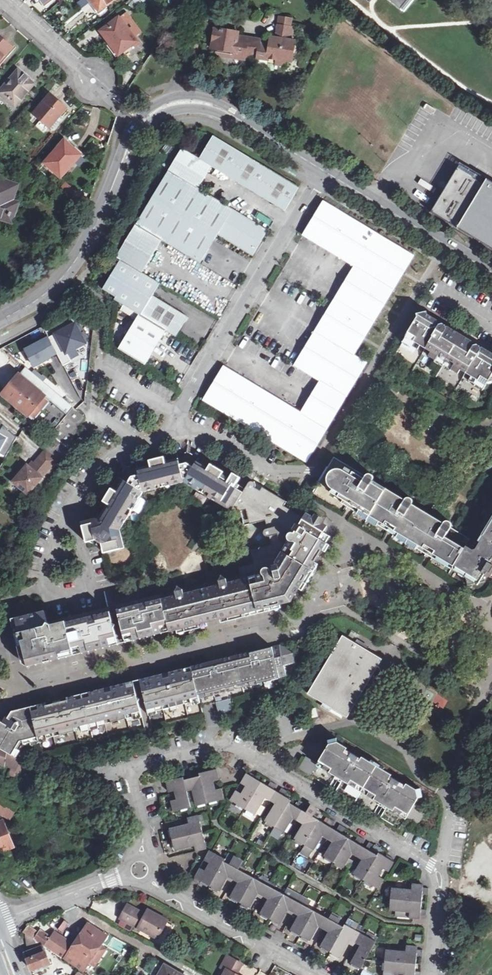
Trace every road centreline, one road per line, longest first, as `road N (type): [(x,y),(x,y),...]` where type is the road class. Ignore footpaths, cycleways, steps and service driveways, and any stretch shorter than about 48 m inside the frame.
road 1 (residential): [(431,974),(441,871),(230,747),(132,771),(141,855)]
road 2 (tertiary): [(317,172),(218,107),(172,105),(133,135),(92,234),(63,279),(0,321)]
road 3 (unclassified): [(317,172),(174,417)]
road 4 (residential): [(26,681),(299,621)]
road 5 (tertiary): [(491,273),(317,172)]
road 6 (residential): [(149,883),(190,913),(321,974)]
road 7 (unclassified): [(67,508),(47,560),(49,595),(85,592),(82,563)]
road 8 (unclassified): [(174,417),(166,434),(114,449),(67,508)]
road 9 (residential): [(174,417),(300,494)]
road 10 (residential): [(0,921),(124,874)]
road 11 (residential): [(93,82),(3,0)]

